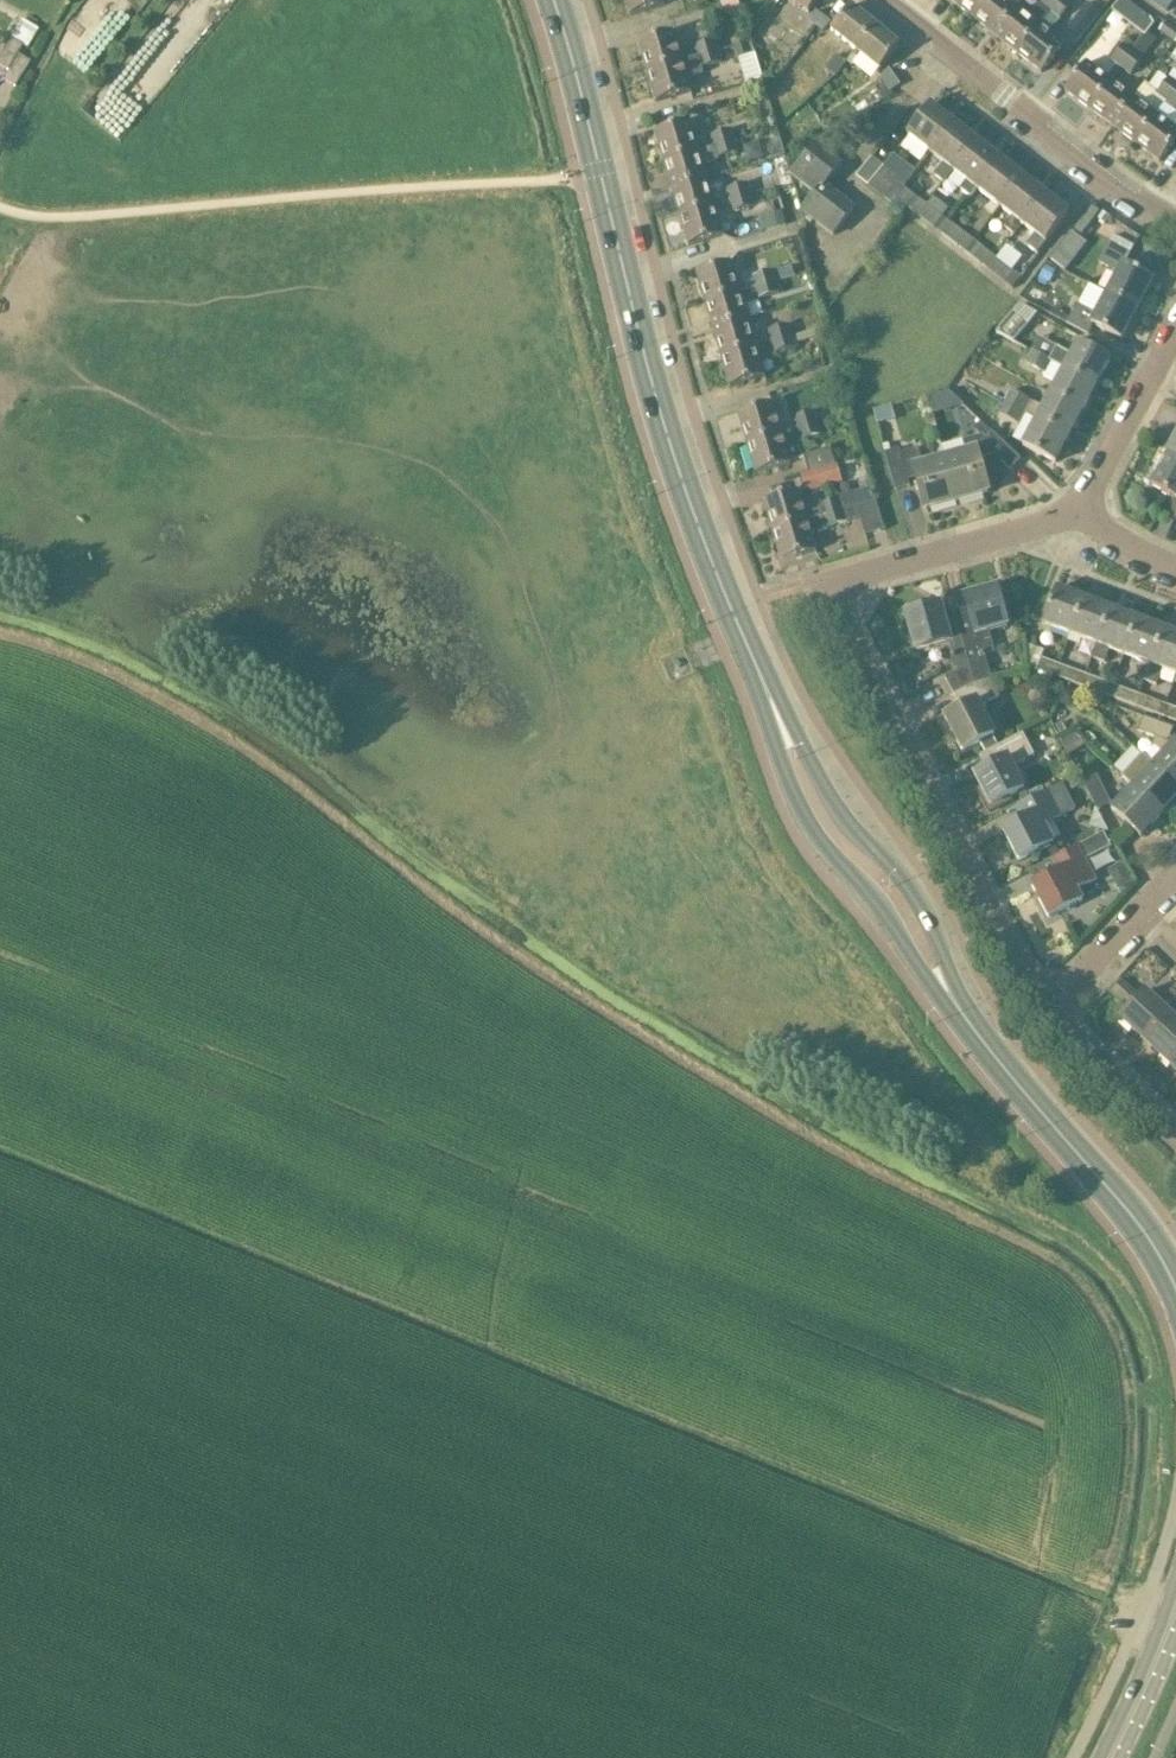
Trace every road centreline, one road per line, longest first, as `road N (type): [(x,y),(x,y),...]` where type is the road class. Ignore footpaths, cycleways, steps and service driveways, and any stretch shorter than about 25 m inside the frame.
road 1 (secondary): [(1175,1286),(1142,1228),(954,1005),(909,918),(807,787),(718,579),(664,422),(554,0)]
road 2 (residential): [(1051,1010),(1012,963),(826,584),(1084,516)]
road 3 (track): [(554,178),(65,219),(0,206)]
road 4 (residential): [(1175,220),(882,0)]
road 5 (residential): [(1084,516),(1089,486),(1175,329)]
road 6 (residential): [(1051,1010),(1175,874)]
road 7 (residential): [(1175,1132),(1051,1010)]
road 8 (secondary): [(1112,1757),(1175,1609)]

